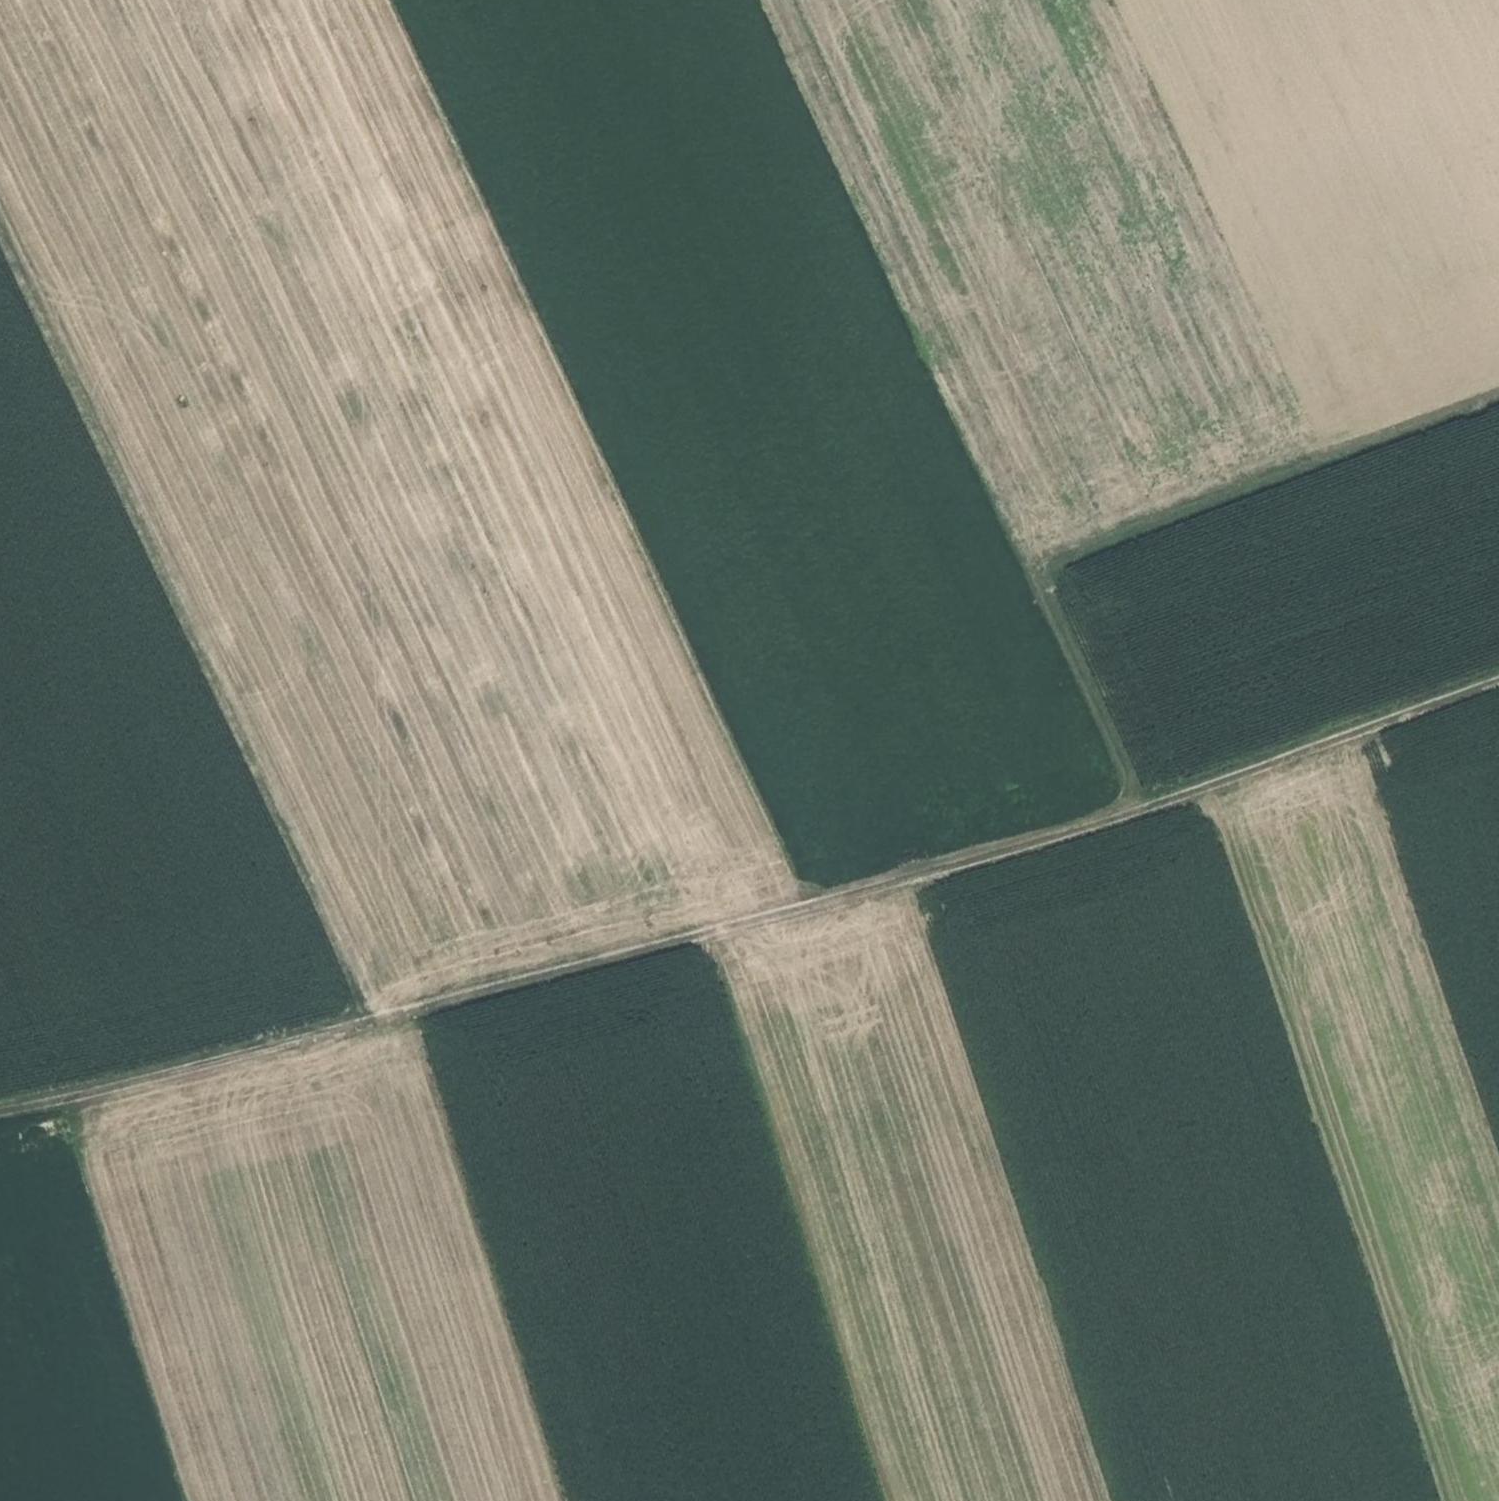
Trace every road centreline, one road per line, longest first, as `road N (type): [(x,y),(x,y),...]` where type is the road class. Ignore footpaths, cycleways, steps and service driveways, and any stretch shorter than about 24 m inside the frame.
road 1 (track): [(0,1111),(151,1079),(1043,841),(1498,680)]
road 2 (track): [(379,1019),(0,224)]
road 3 (track): [(1498,400),(1034,571),(1139,811)]

